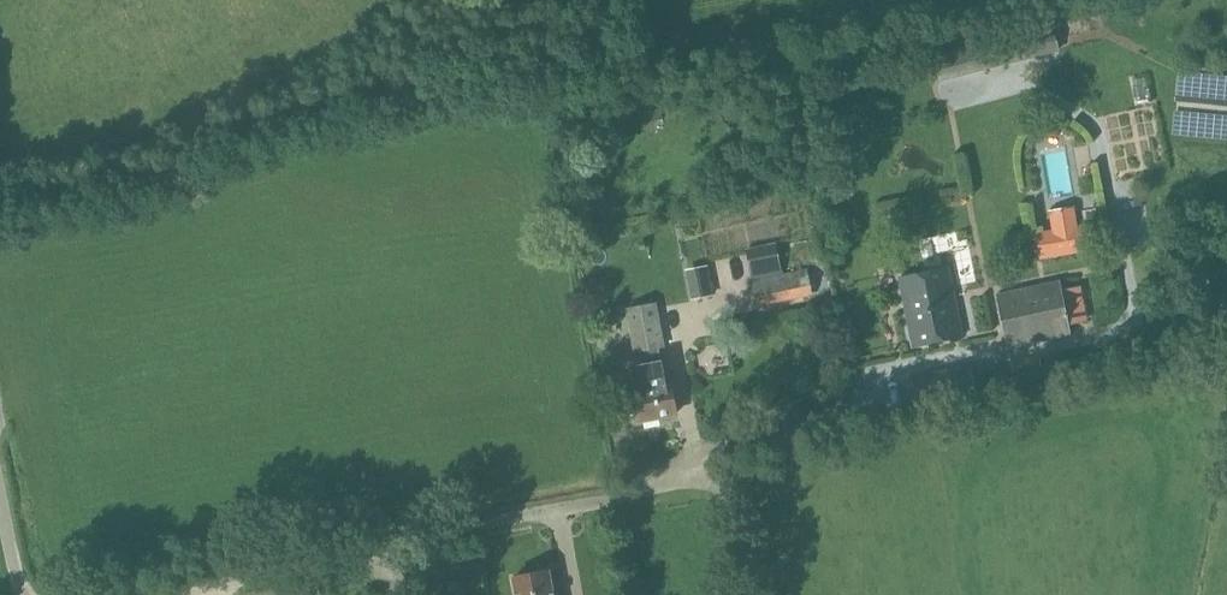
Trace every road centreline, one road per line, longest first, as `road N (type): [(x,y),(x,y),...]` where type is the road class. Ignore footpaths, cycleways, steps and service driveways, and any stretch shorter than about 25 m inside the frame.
road 1 (unclassified): [(745,594),(734,512),(695,490),(184,594)]

